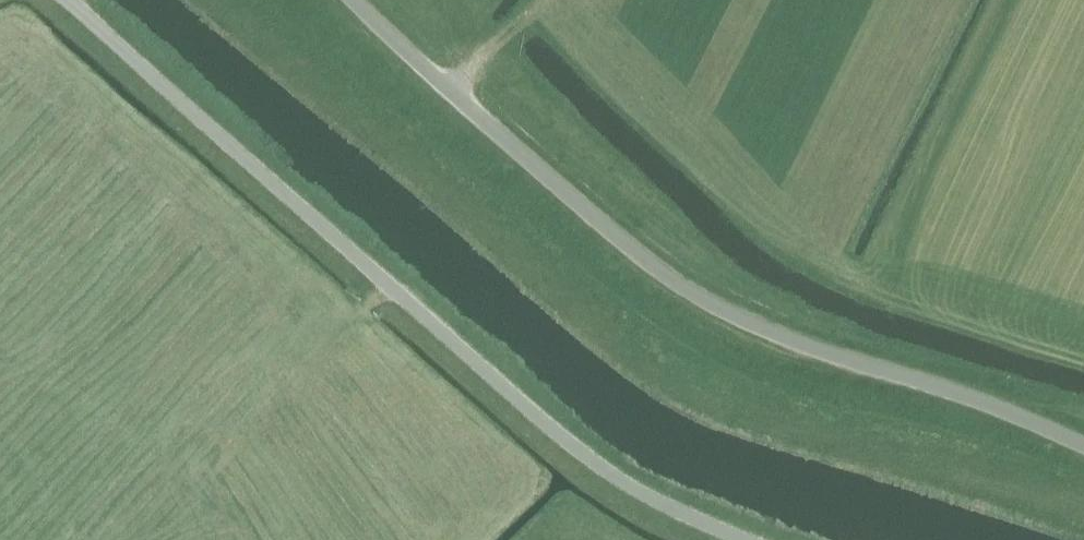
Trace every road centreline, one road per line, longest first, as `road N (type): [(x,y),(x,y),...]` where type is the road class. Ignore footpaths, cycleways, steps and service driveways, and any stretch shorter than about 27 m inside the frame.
road 1 (unclassified): [(1083,447),(1020,417),(747,323),(694,295),(647,262),(353,0)]
road 2 (unclassified): [(744,539),(594,463),(68,0)]

